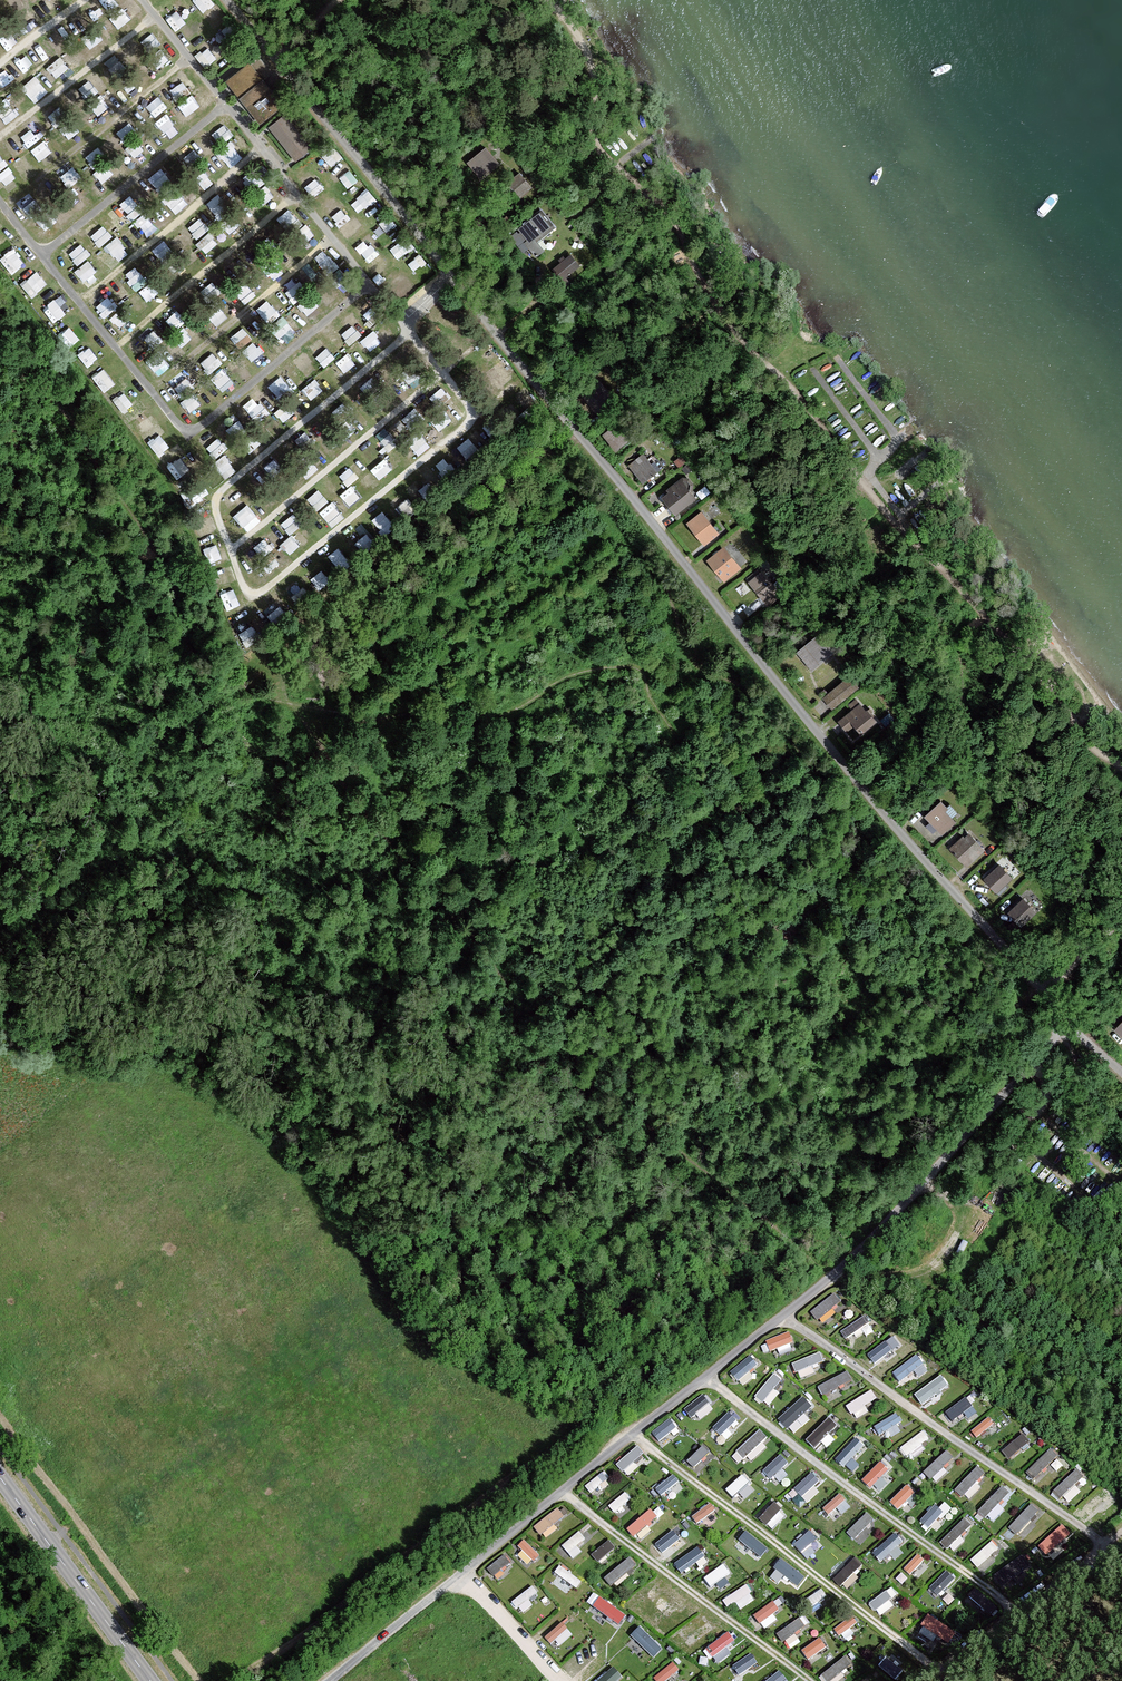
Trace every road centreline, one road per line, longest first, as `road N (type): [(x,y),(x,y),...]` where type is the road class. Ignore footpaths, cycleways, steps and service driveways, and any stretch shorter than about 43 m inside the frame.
road 1 (residential): [(1066,1023),(874,806),(224,0)]
road 2 (unclassified): [(1066,1023),(846,1267),(329,1680)]
road 3 (track): [(258,664),(563,417)]
road 4 (secondary): [(0,1478),(150,1680)]
road 5 (track): [(863,477),(898,438),(837,356)]

